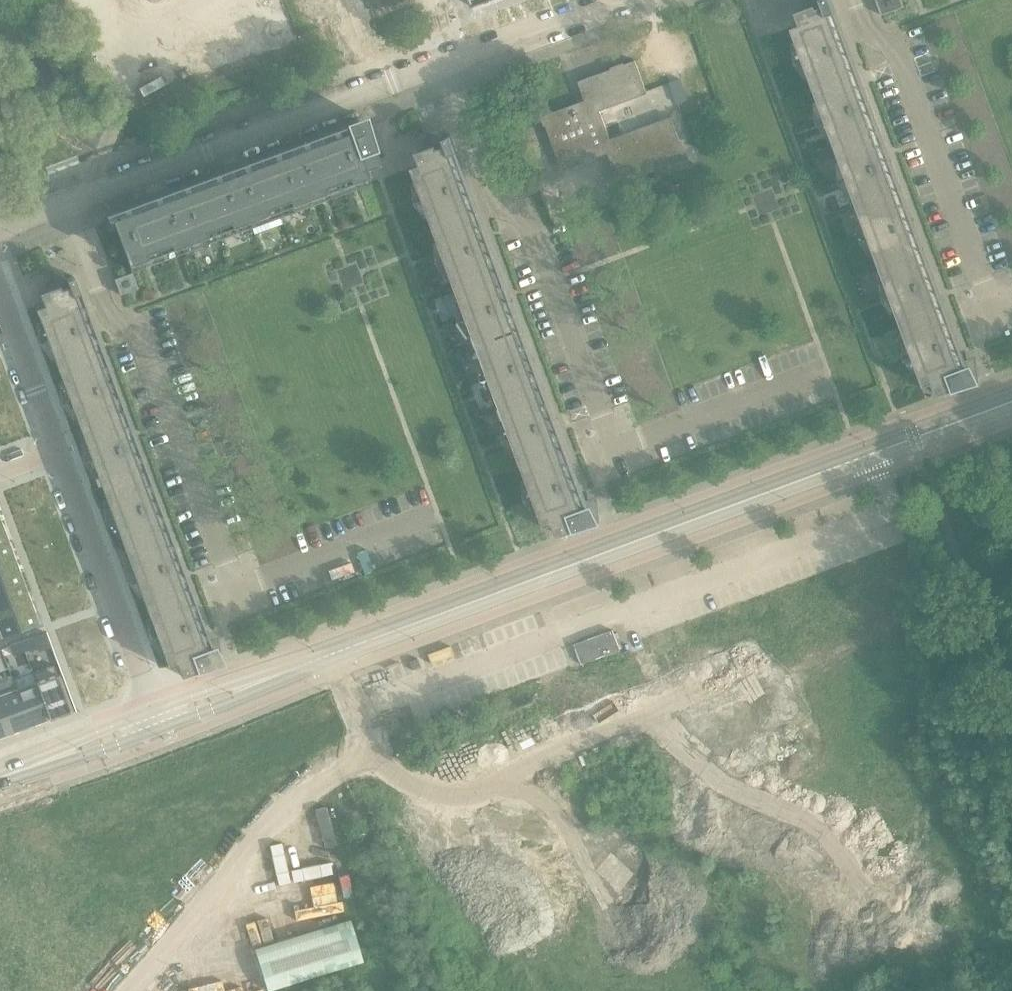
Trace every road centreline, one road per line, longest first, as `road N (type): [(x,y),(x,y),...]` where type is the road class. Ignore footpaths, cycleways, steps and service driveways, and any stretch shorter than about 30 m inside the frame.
road 1 (tertiary): [(261,683),(1011,402)]
road 2 (residential): [(0,228),(612,0)]
road 3 (residential): [(152,710),(56,453)]
road 4 (residential): [(56,453),(0,297)]

